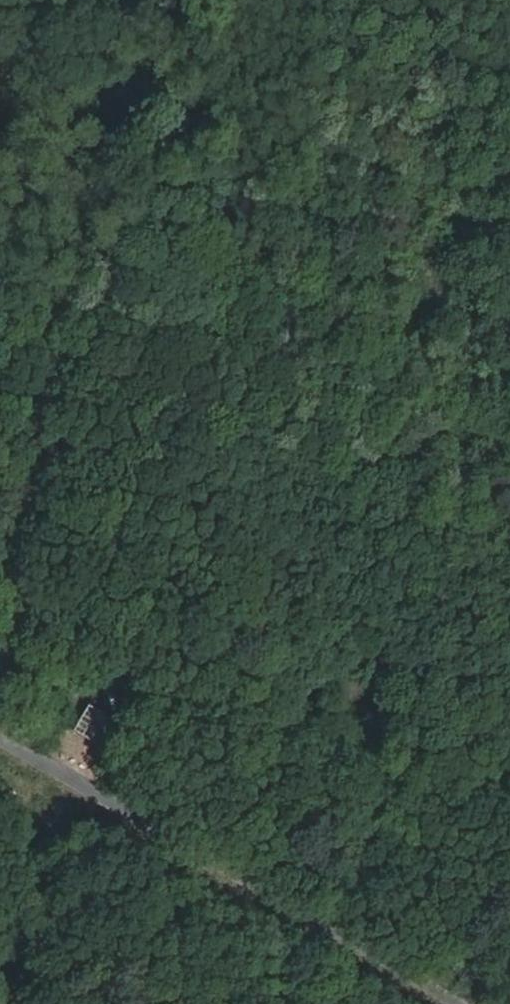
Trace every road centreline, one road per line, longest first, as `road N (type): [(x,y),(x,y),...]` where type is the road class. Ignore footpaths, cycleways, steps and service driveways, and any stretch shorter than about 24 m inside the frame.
road 1 (track): [(509,719),(313,698),(287,633),(174,522),(158,412),(81,197)]
road 2 (track): [(117,0),(32,514),(0,658)]
road 3 (track): [(47,768),(35,1003)]

